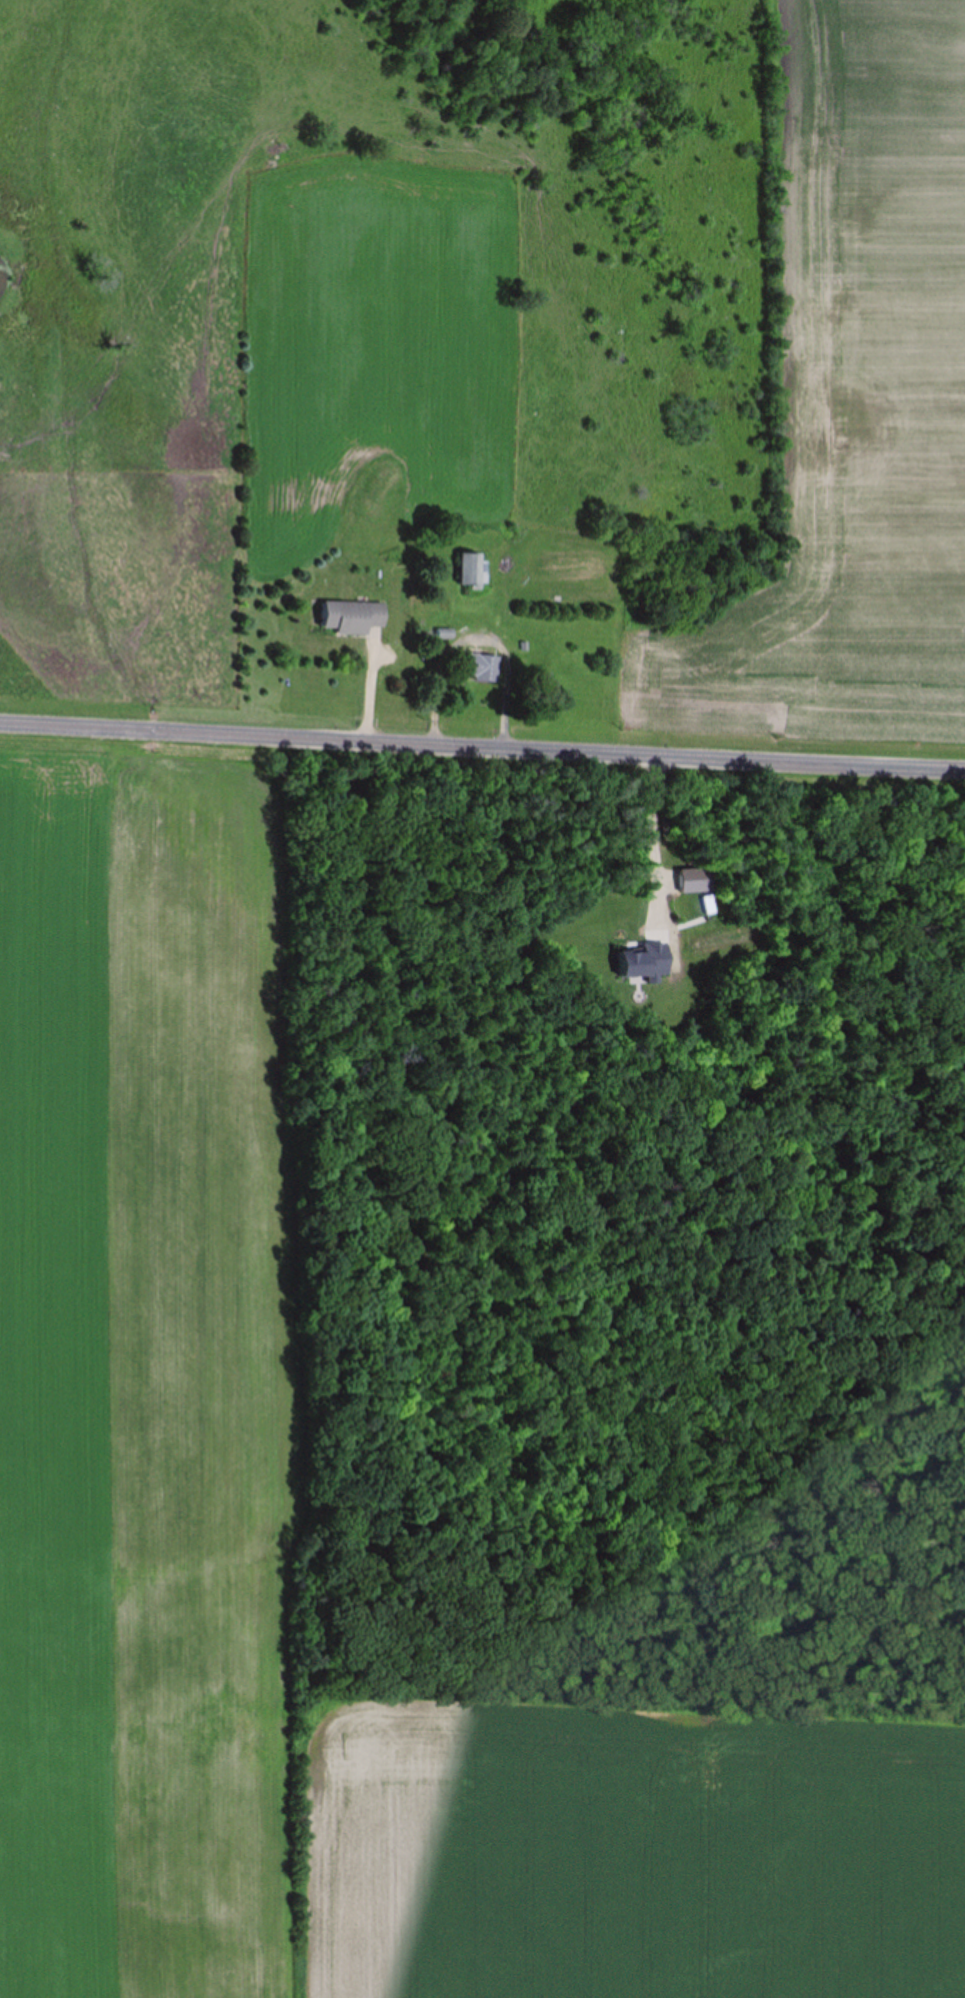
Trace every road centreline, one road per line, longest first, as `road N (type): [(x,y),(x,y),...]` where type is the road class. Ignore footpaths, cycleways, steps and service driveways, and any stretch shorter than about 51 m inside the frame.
road 1 (residential): [(0,719),(964,768)]

